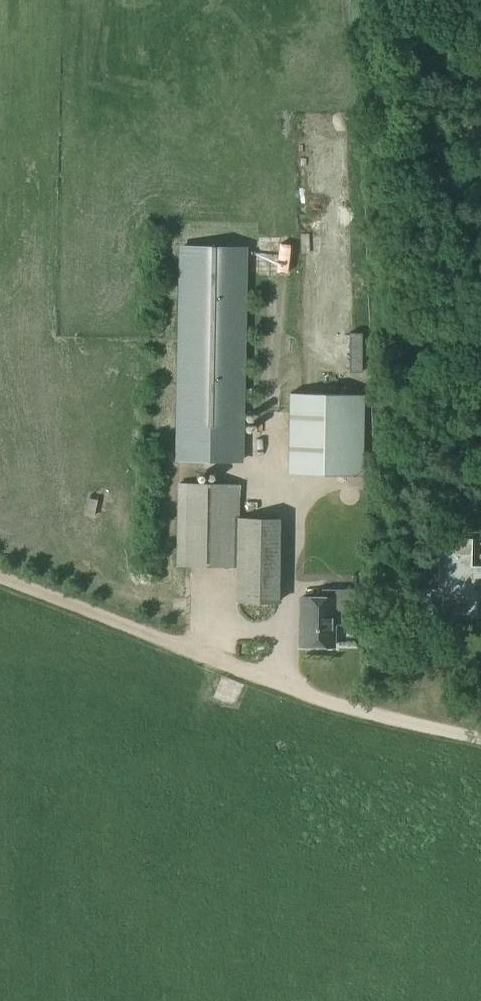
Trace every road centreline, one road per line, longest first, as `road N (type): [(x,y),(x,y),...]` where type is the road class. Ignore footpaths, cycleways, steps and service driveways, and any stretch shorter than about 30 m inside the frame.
road 1 (track): [(480,737),(304,693),(0,578)]

